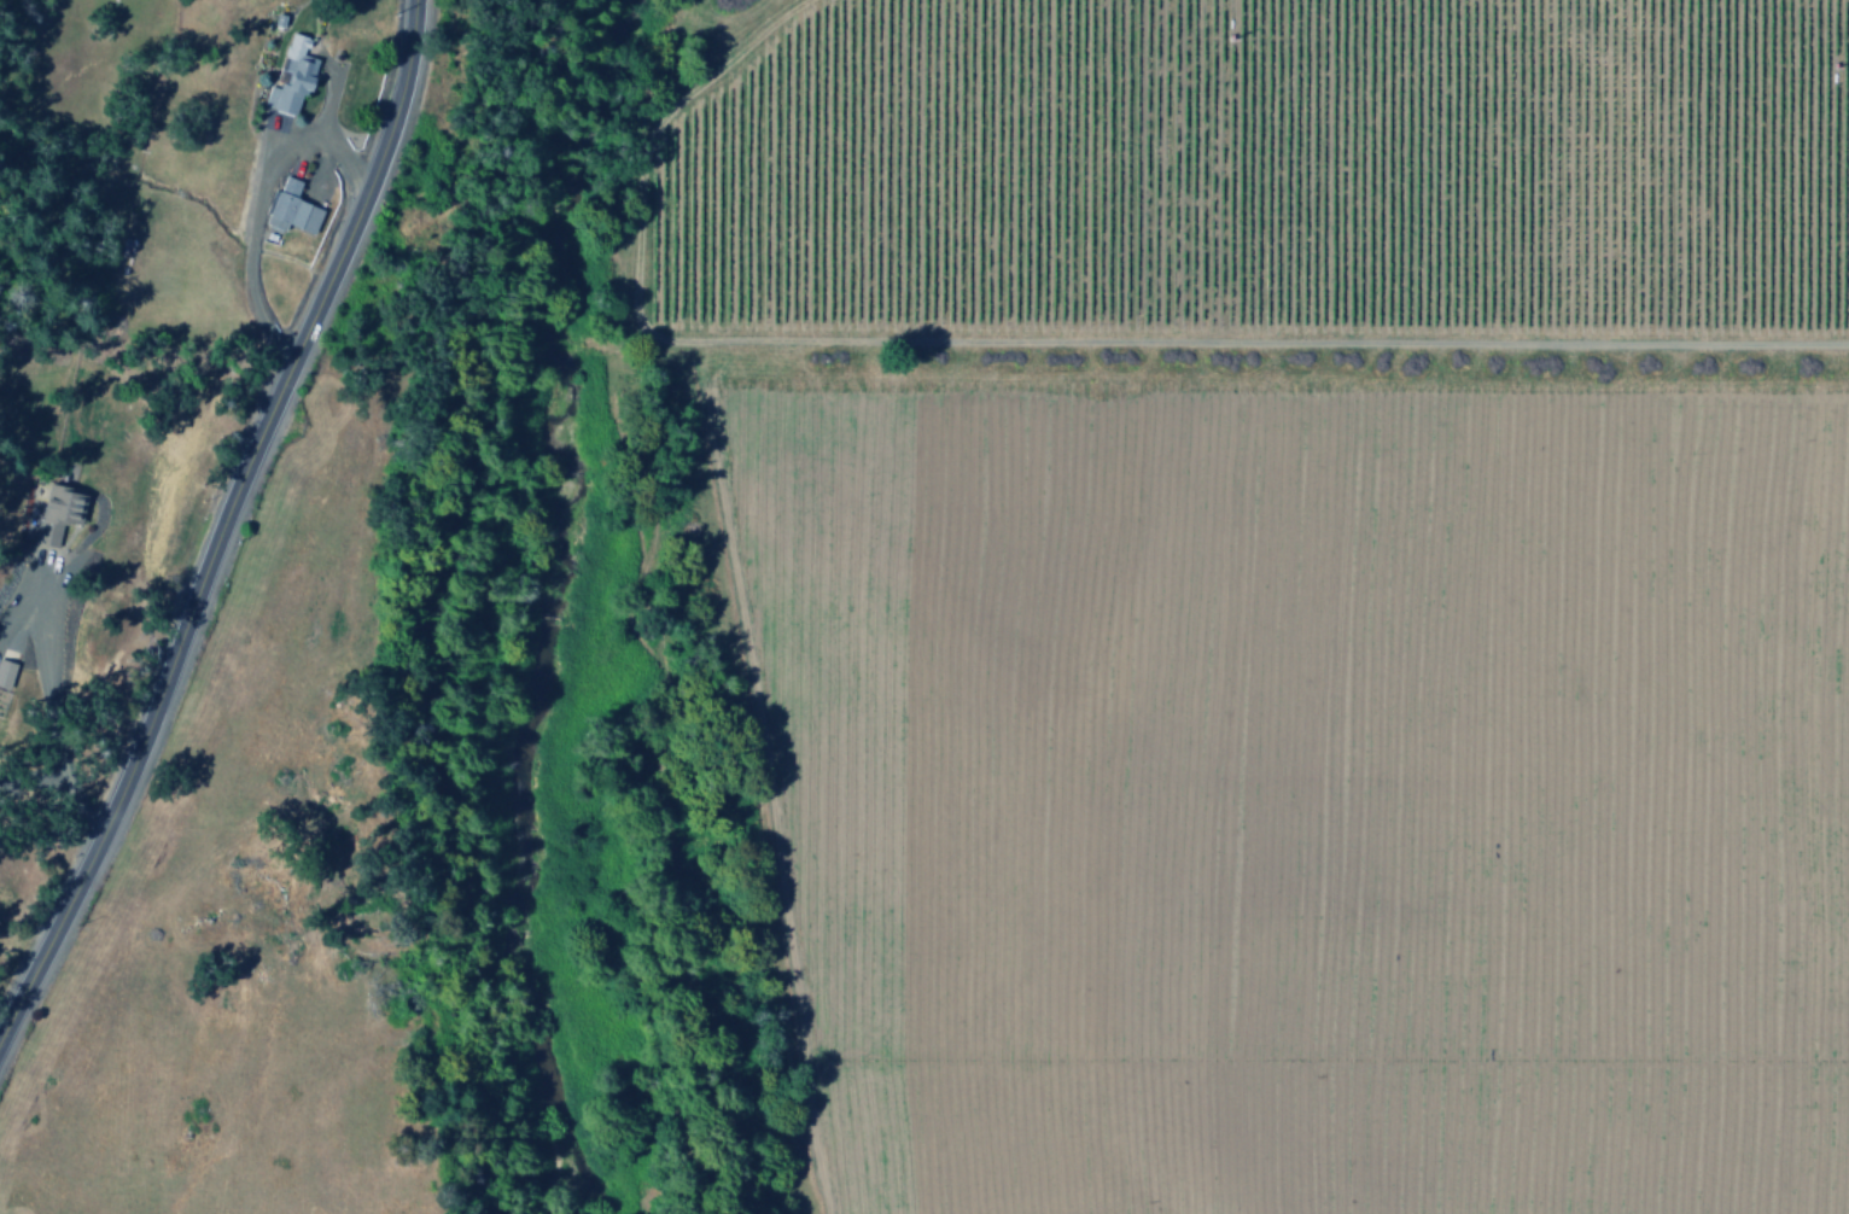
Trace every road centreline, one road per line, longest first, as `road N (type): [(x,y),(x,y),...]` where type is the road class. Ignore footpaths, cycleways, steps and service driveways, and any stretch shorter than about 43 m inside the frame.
road 1 (secondary): [(0,1031),(373,310),(412,0)]

